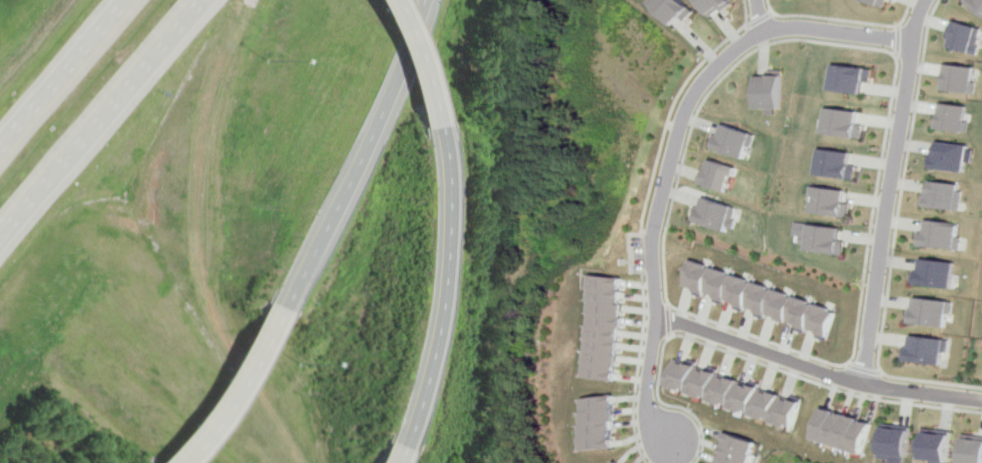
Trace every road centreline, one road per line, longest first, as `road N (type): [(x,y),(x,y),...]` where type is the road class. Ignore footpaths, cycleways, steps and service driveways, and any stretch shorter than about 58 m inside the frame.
road 1 (residential): [(909,41),(866,384)]
road 2 (motorway): [(284,310),(423,0)]
road 3 (motorway): [(395,448),(428,341),(437,267),(428,124)]
road 4 (residential): [(765,32),(722,61),(685,112),(650,239),(653,321)]
road 5 (motorway): [(0,246),(206,0)]
road 6 (residential): [(866,384),(653,321)]
road 7 (motorway): [(129,0),(0,154)]
road 8 (motorway): [(182,462),(228,406),(284,310)]
road 9 (residential): [(909,41),(765,32)]
road 10 (motorway): [(428,124),(387,0)]
road 11 (residential): [(653,321),(647,405),(671,440)]

